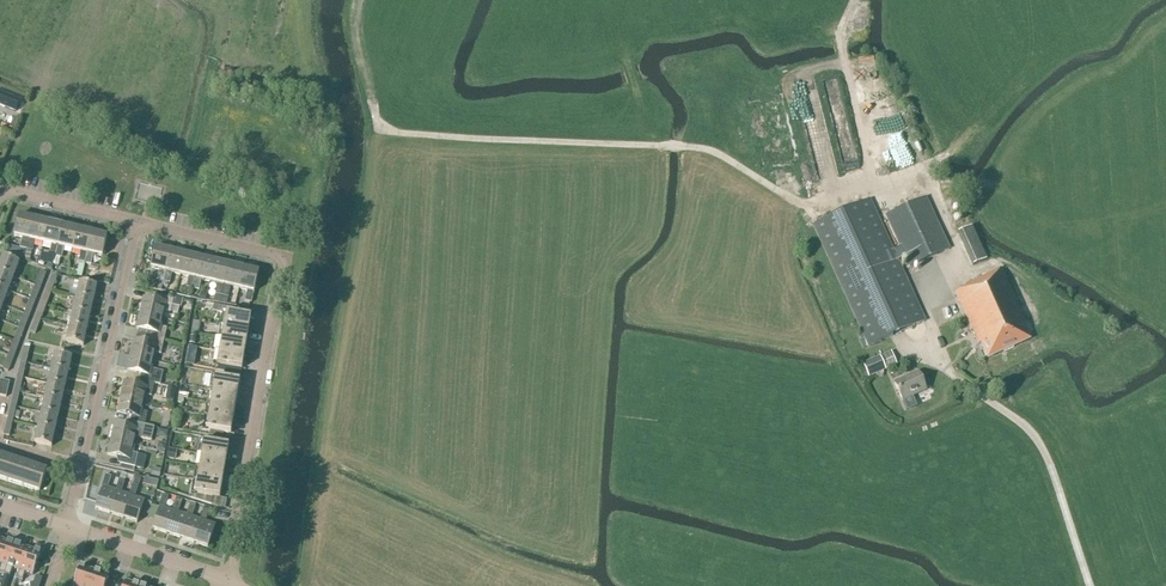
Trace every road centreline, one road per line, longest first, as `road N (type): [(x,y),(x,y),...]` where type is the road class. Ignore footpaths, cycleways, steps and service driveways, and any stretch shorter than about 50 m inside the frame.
road 1 (residential): [(222,580),(235,554),(285,267),(277,255),(139,222)]
road 2 (track): [(374,110),(380,127),(406,133),(714,151),(806,206)]
road 3 (residential): [(64,528),(139,222)]
road 4 (tertiary): [(222,580),(69,530)]
road 5 (residential): [(139,222),(11,191),(0,195)]

